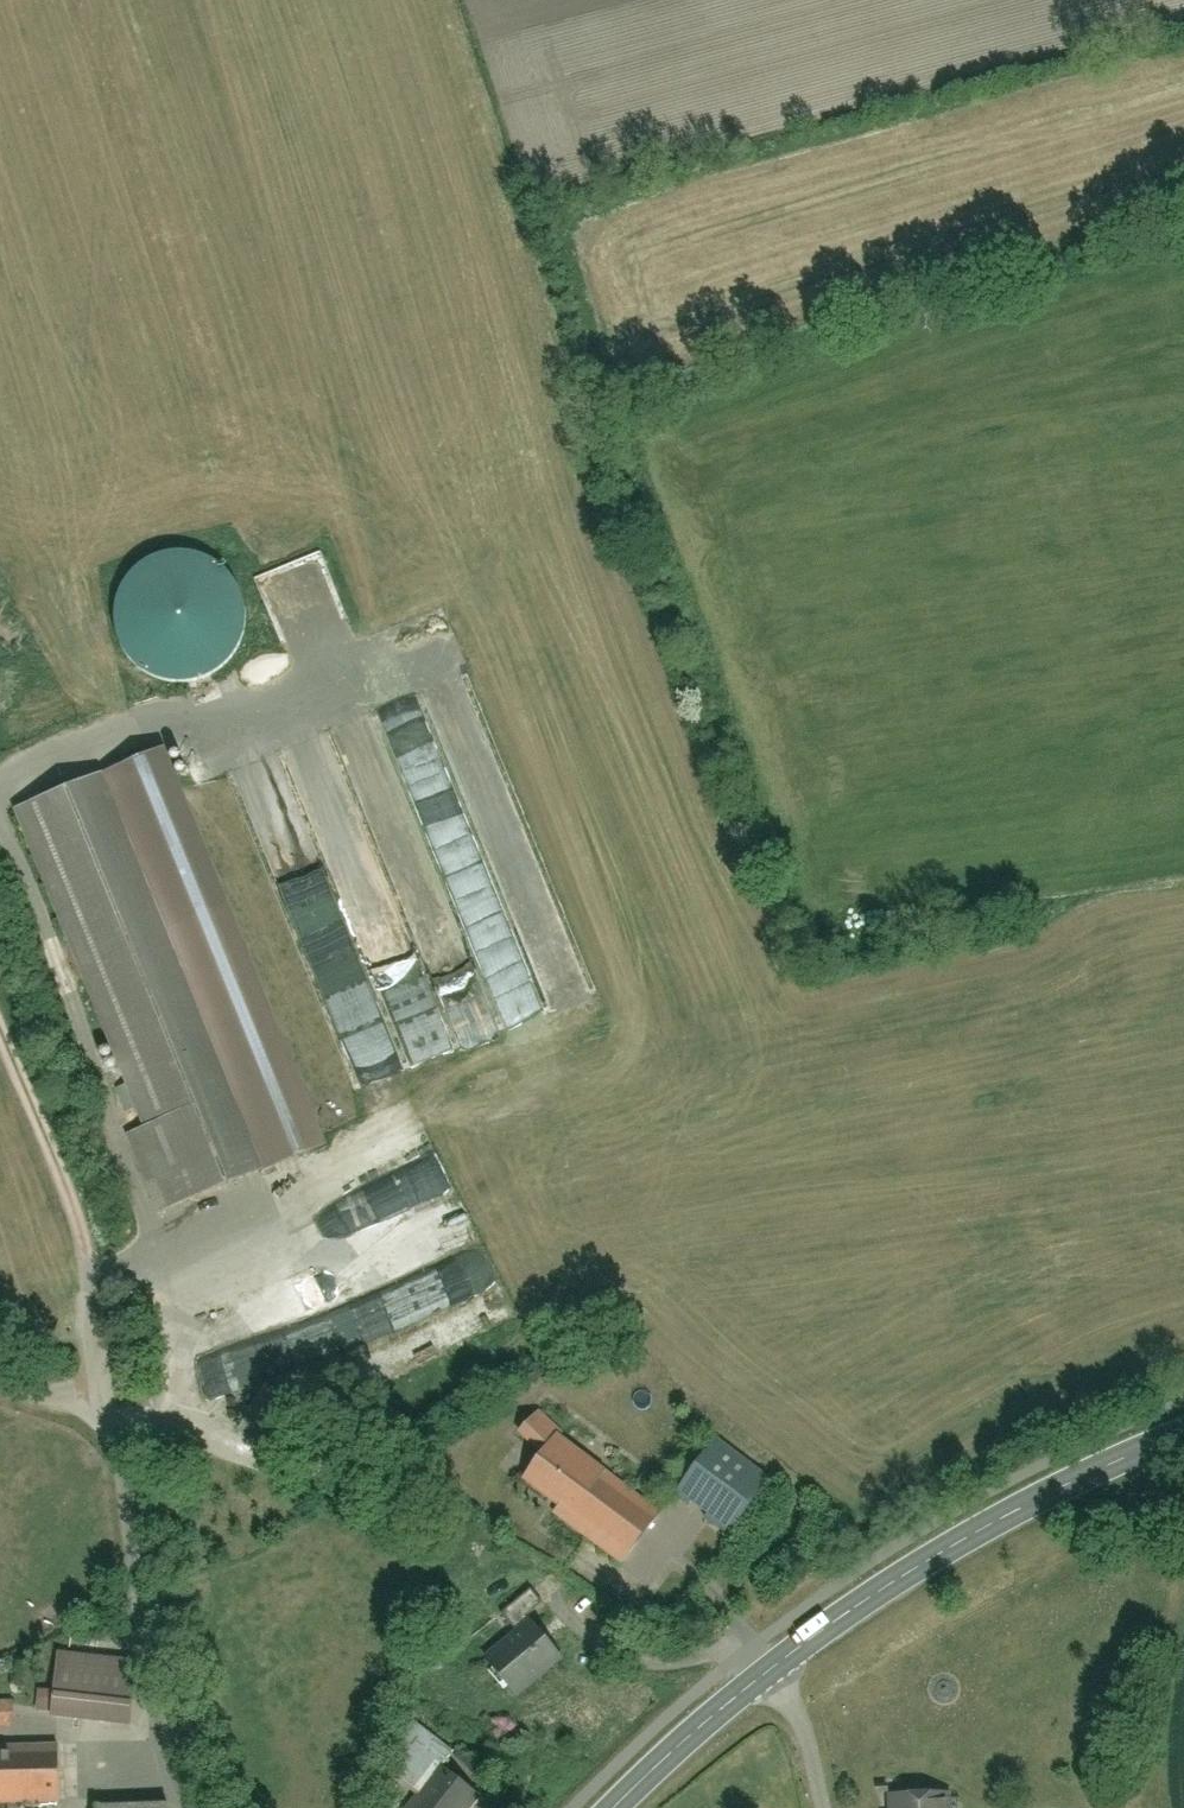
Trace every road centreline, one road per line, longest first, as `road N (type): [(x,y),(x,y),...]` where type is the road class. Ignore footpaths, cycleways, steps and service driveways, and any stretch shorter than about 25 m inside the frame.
road 1 (tertiary): [(615,1807),(769,1672),(897,1581),(1029,1505),(1183,1434)]
road 2 (residential): [(0,1379),(96,1407),(130,1470),(192,1807)]

